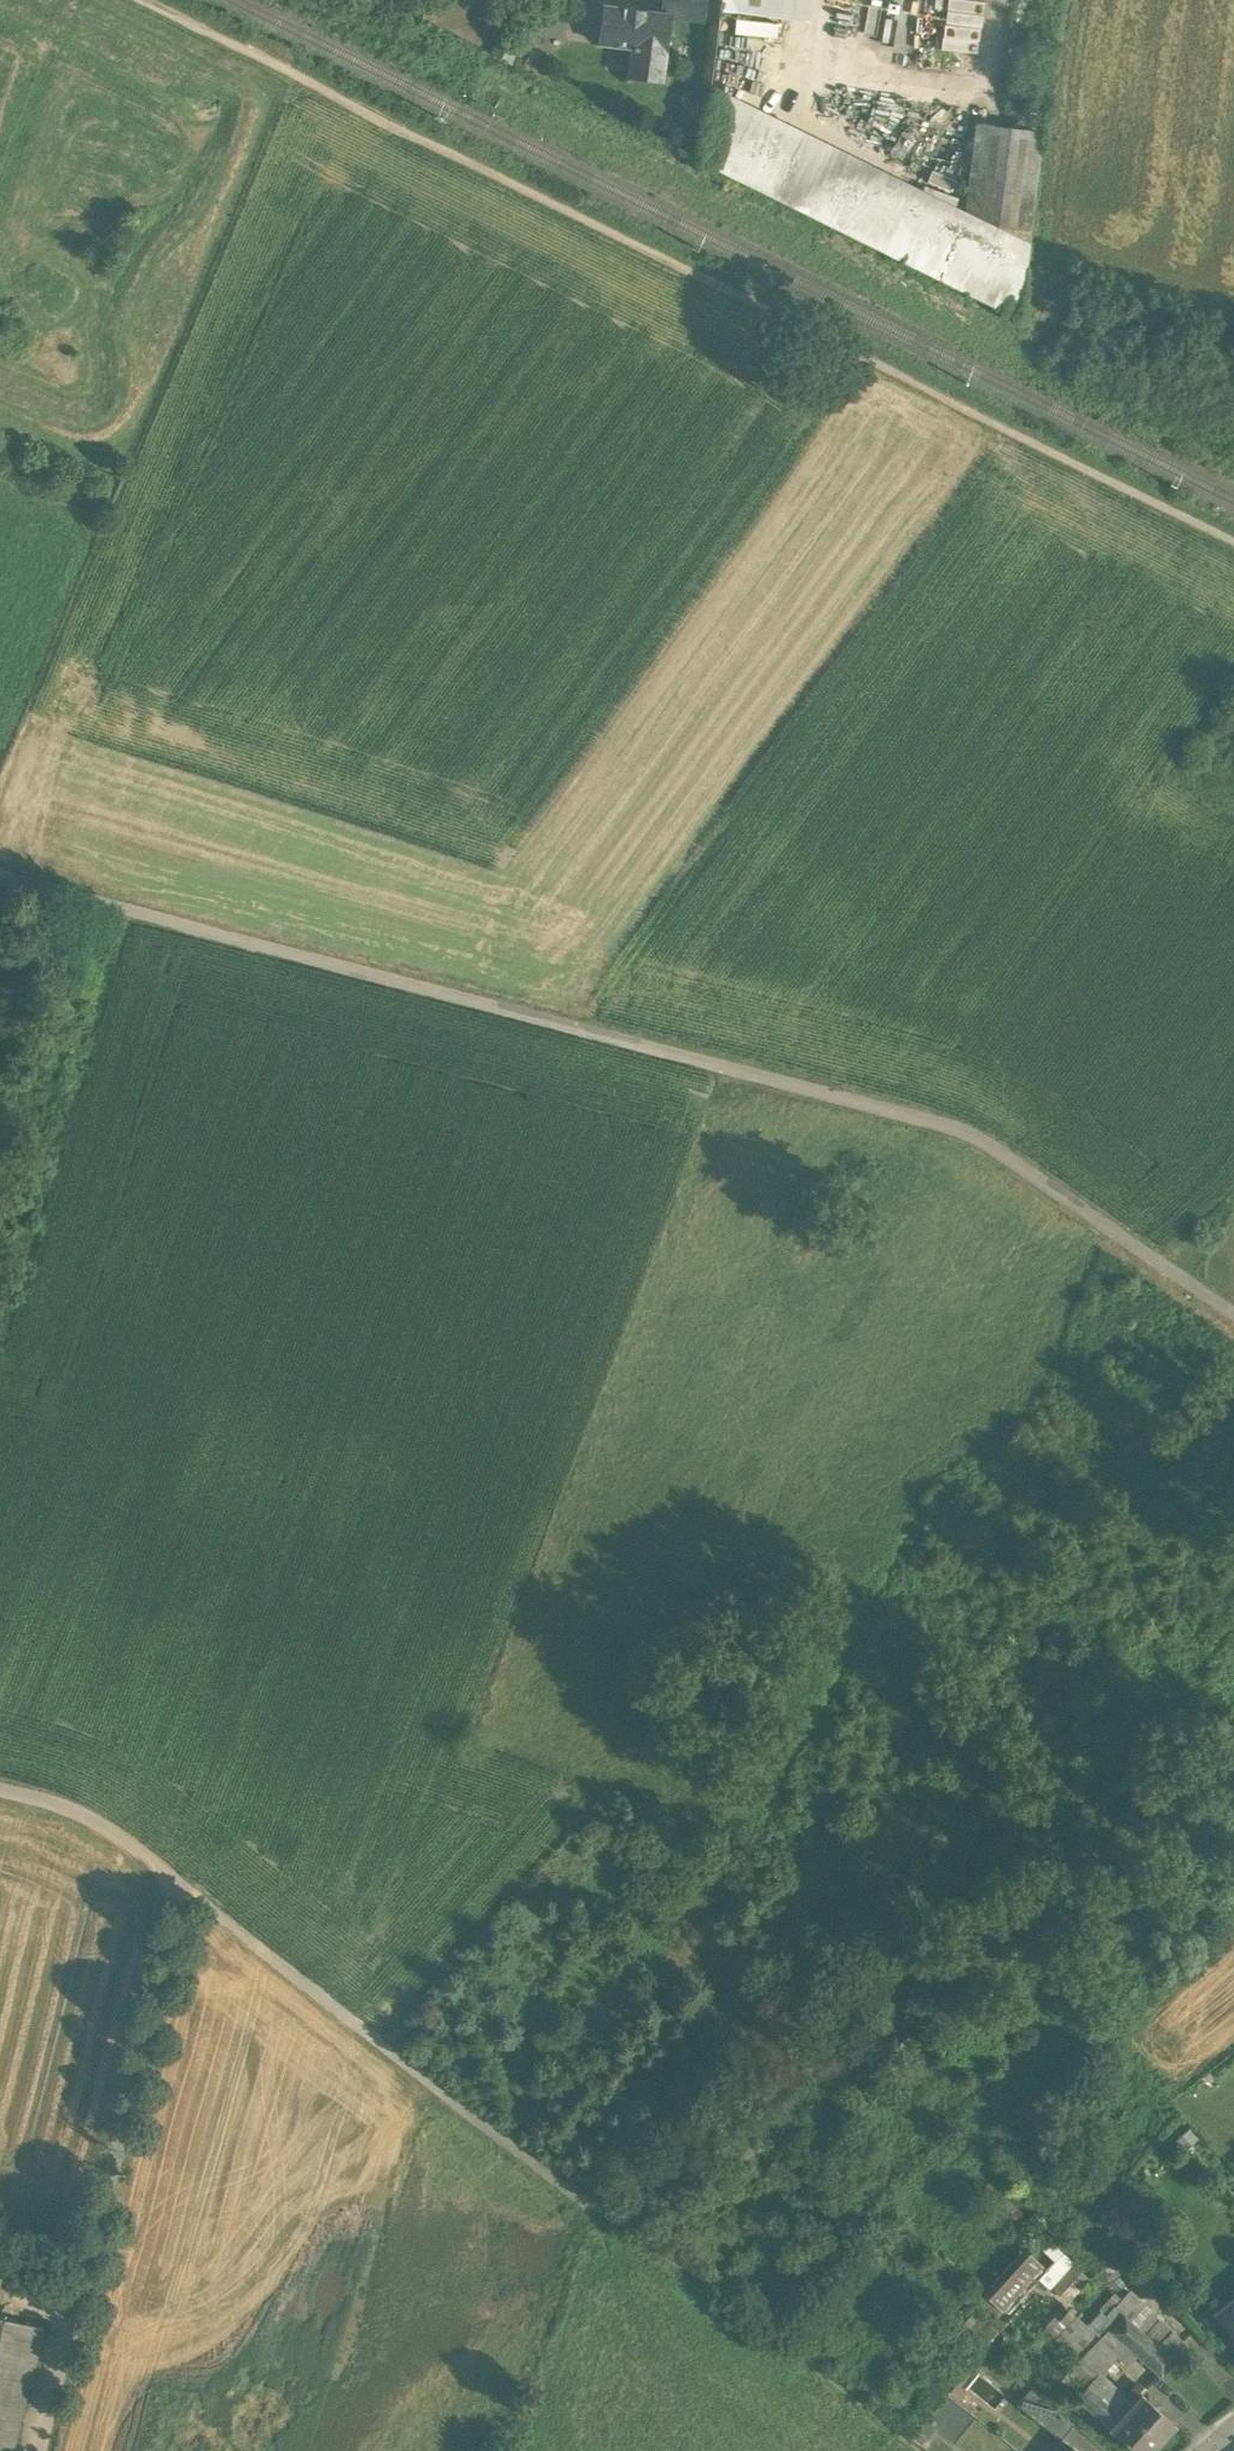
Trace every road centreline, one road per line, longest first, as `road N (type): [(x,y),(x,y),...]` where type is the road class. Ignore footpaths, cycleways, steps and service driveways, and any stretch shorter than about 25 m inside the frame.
road 1 (track): [(0,877),(956,1128),(1233,1321)]
road 2 (track): [(143,0),(1233,542)]
road 3 (track): [(0,1800),(114,1835),(421,2082),(598,2205),(919,2450)]
road 4 (track): [(187,1896),(47,2450)]

